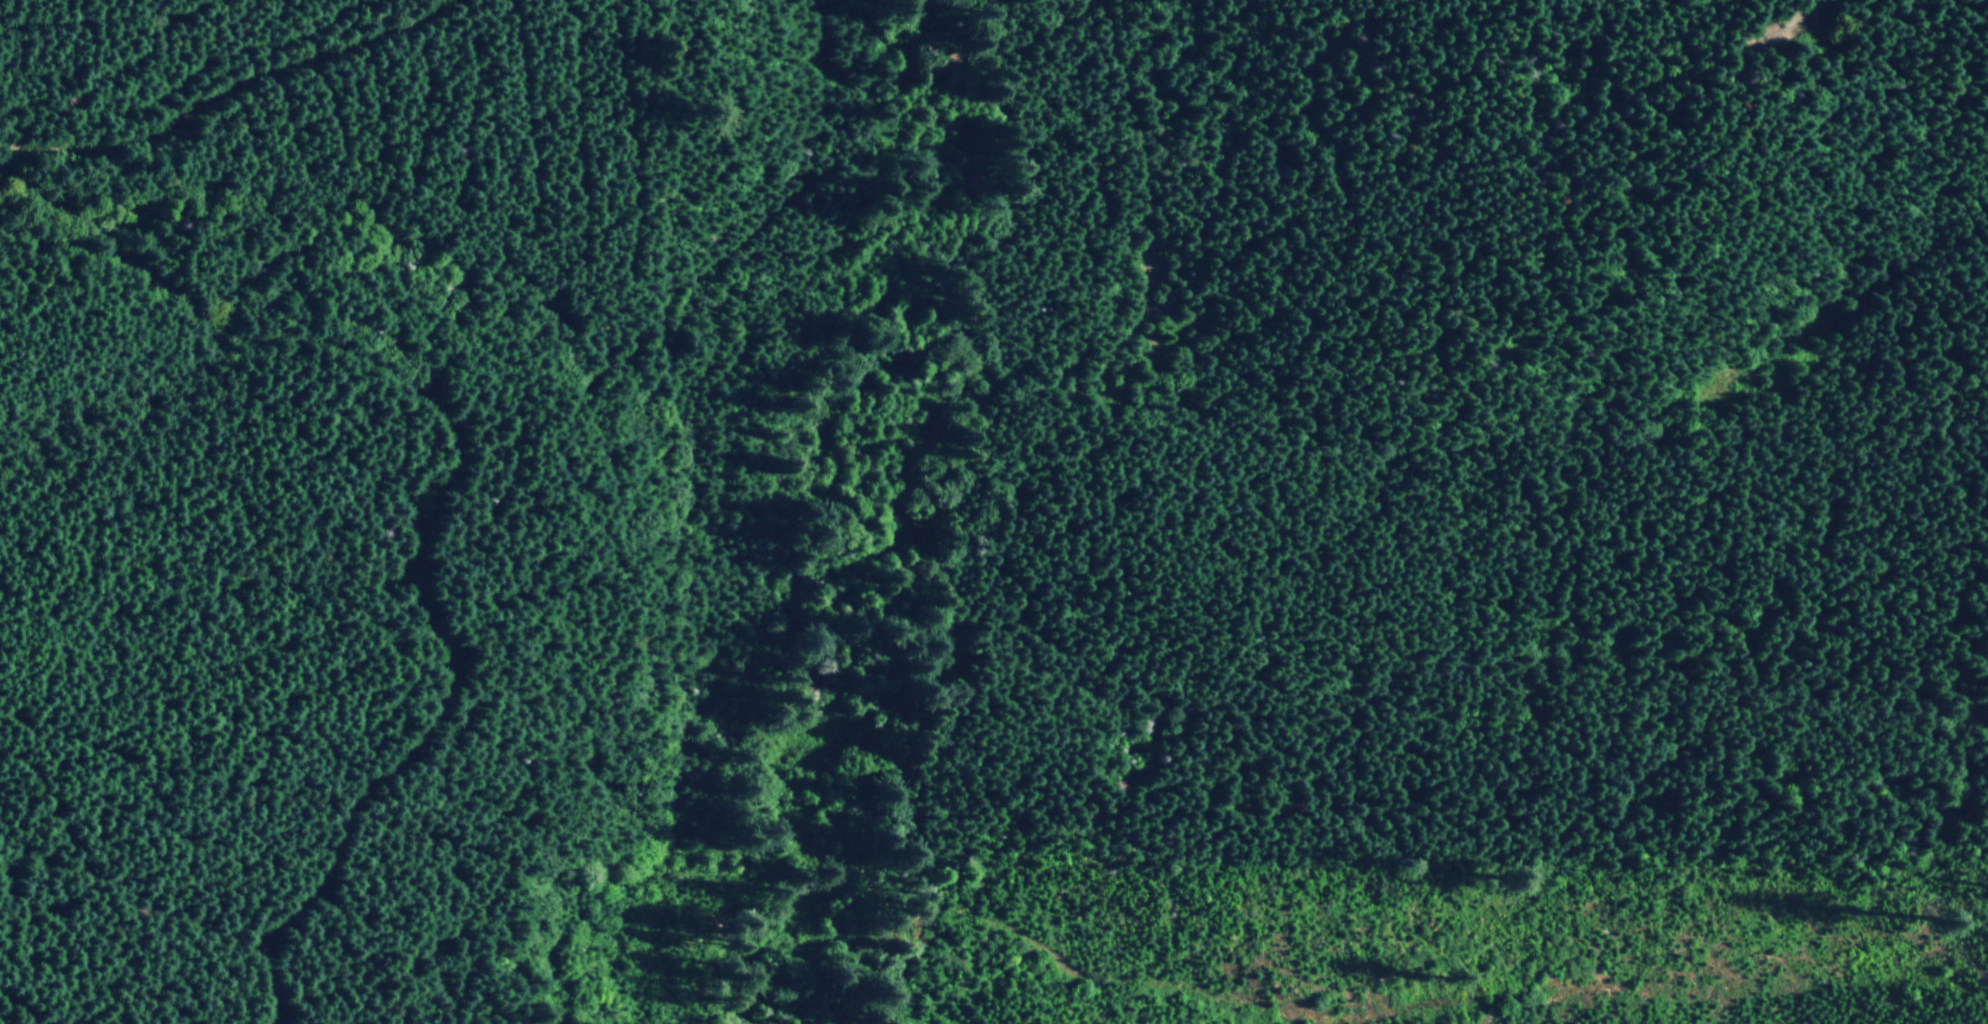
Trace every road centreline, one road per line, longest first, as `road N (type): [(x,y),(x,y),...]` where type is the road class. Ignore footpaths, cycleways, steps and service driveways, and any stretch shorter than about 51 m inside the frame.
road 1 (track): [(0,235),(131,259),(222,327),(372,360),(456,414),(441,515),(414,574),(453,673),(357,794),(335,875),(265,938),(280,1009),(276,1023)]
road 2 (track): [(1103,0),(1140,203),(1156,359),(1058,541),(922,1023)]
road 3 (track): [(457,0),(224,93),(165,132),(0,159)]

